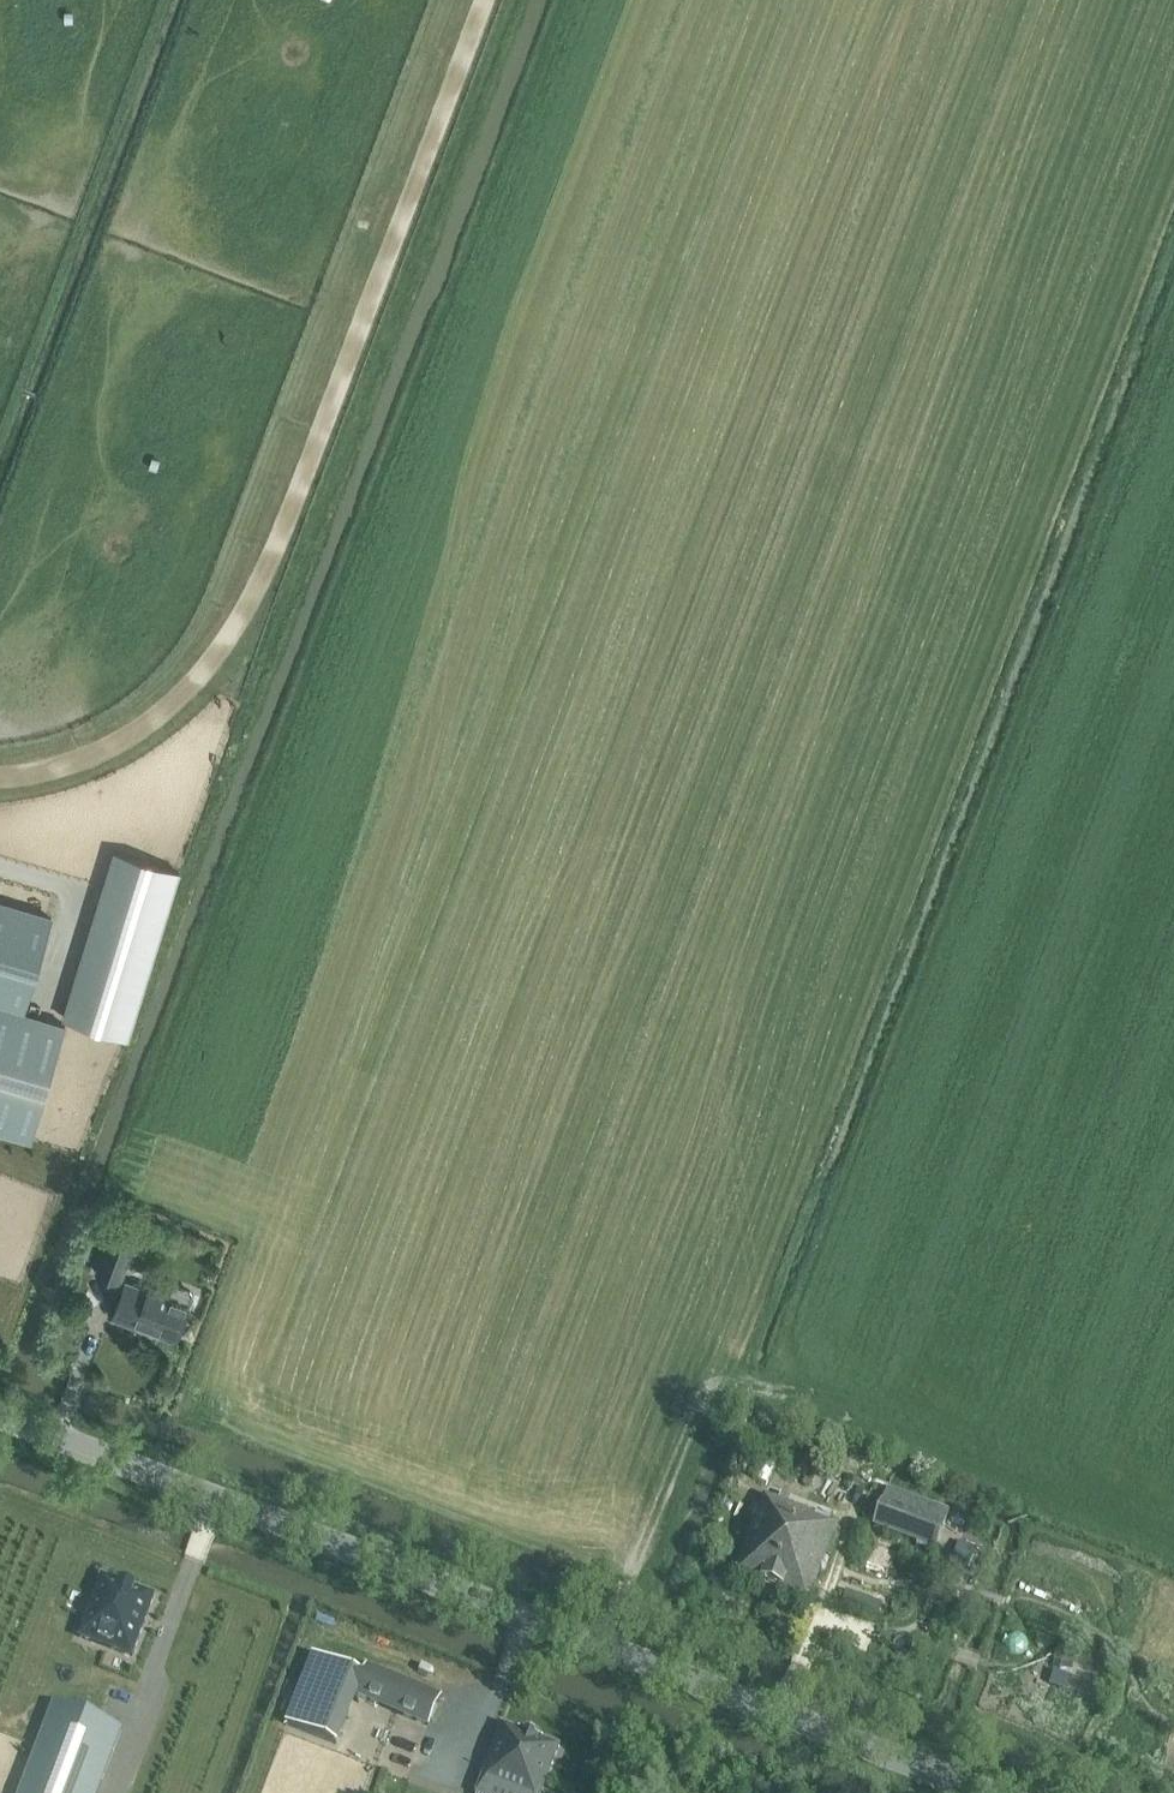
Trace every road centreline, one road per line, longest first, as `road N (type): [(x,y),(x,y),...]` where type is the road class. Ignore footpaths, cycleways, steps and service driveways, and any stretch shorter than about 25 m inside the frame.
road 1 (tertiary): [(986,1792),(0,1420)]

